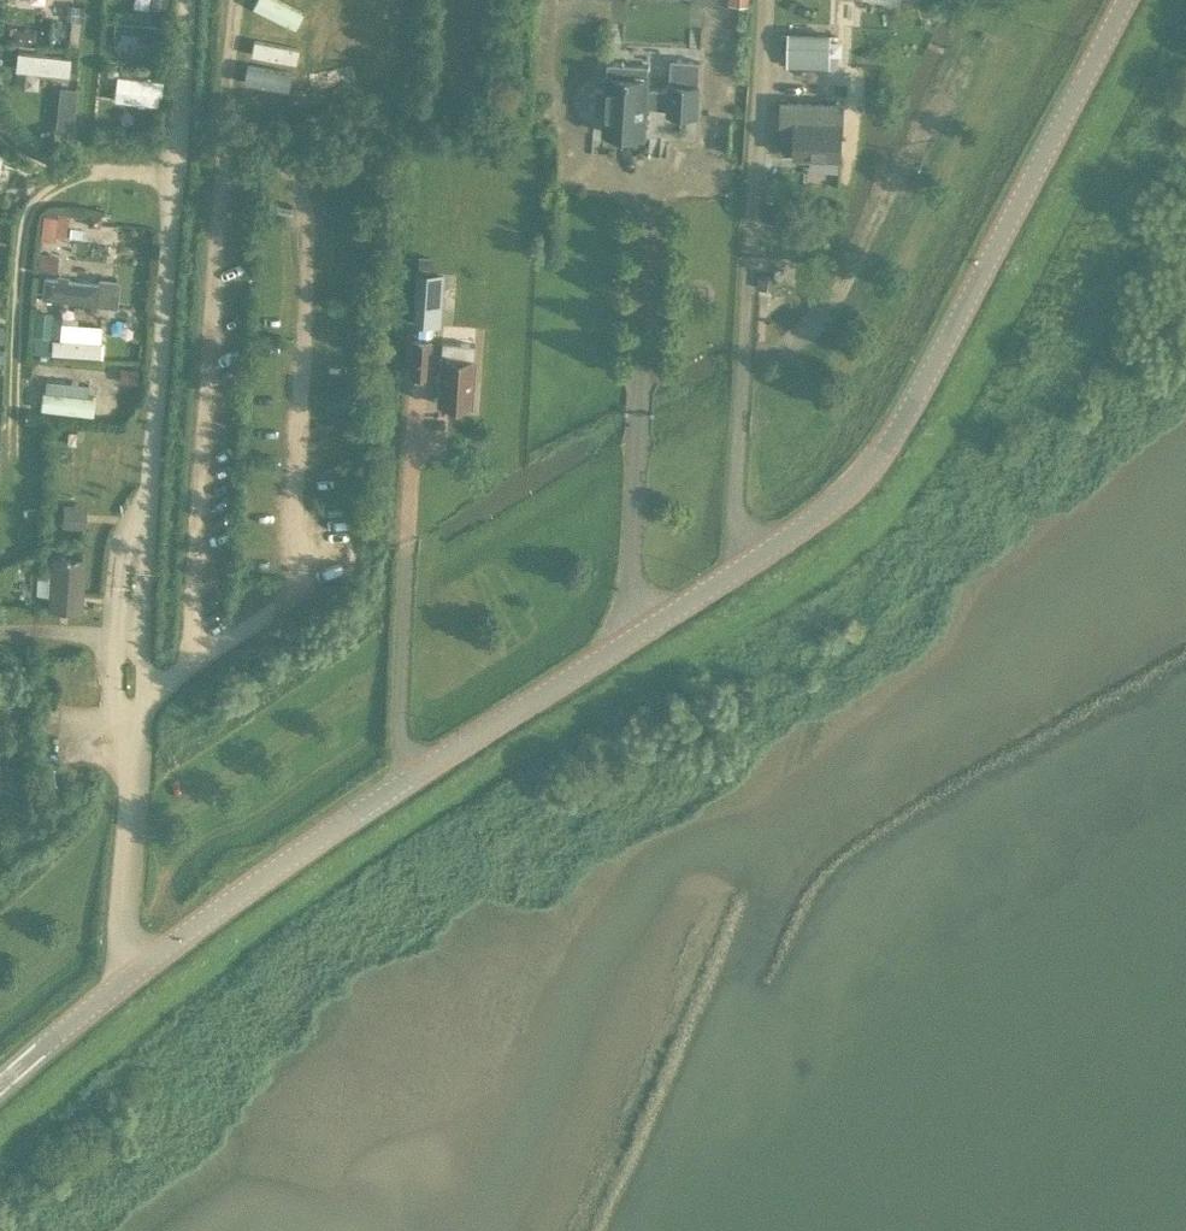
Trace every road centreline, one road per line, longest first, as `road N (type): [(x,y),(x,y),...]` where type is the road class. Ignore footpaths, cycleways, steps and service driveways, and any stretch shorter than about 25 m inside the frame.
road 1 (tertiary): [(0,1086),(140,967),(343,819),(638,634),(855,482),(930,371),(1123,0)]

